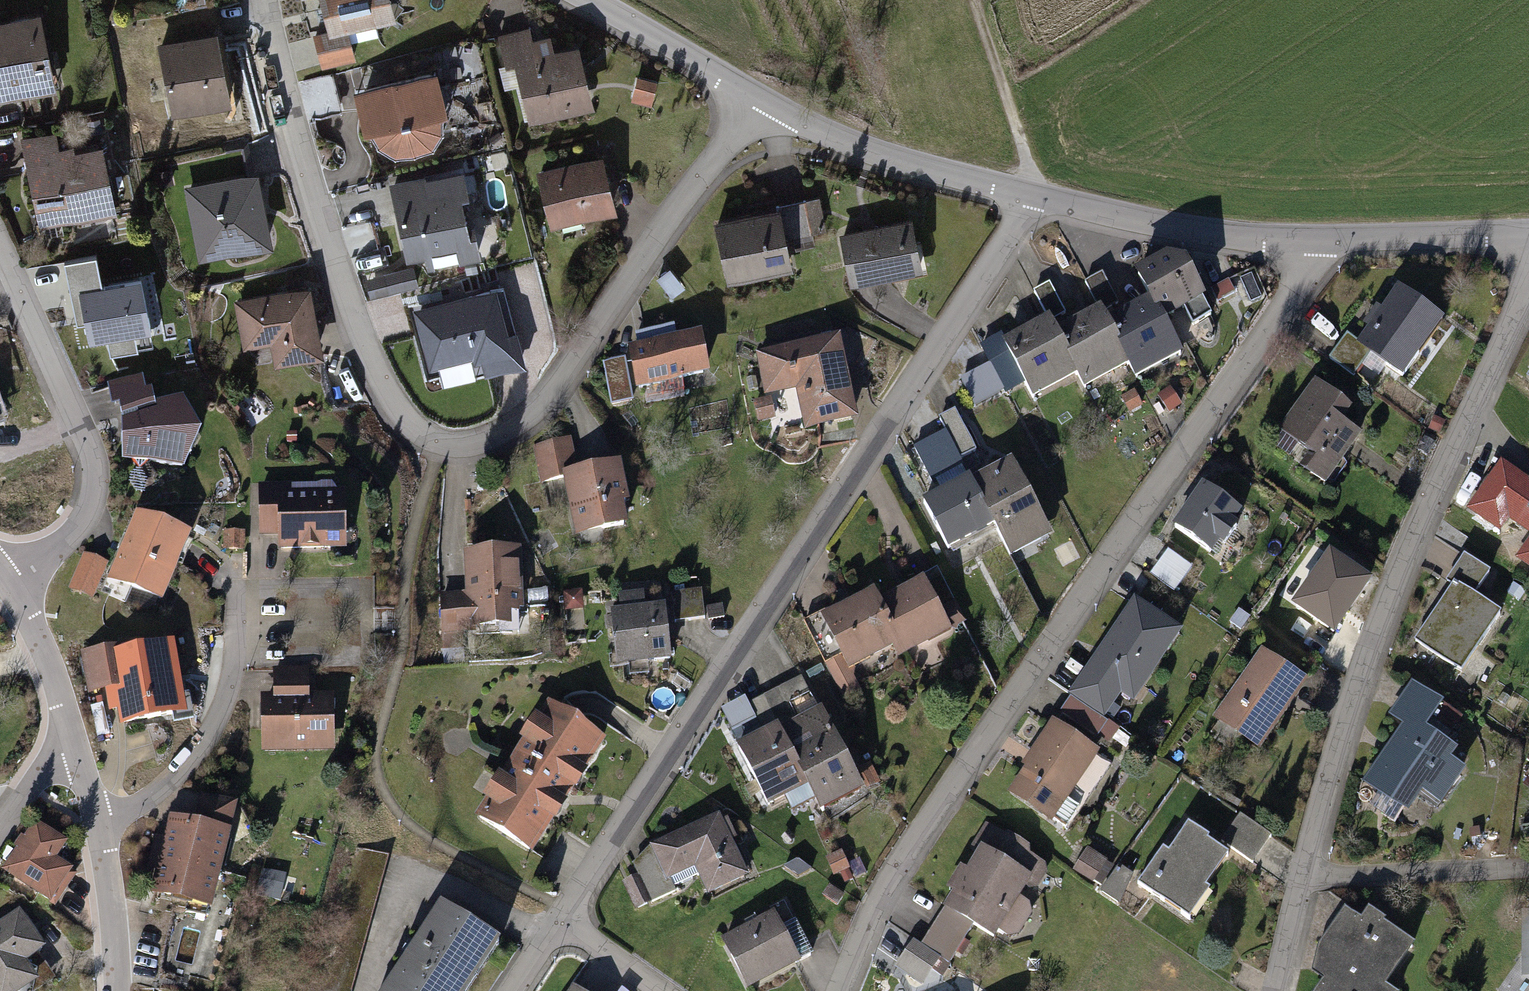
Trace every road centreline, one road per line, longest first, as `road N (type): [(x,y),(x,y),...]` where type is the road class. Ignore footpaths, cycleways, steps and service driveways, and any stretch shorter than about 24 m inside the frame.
road 1 (residential): [(269,0),(295,117),(336,239),(387,367),(434,436),(486,441),(543,404),(752,96)]
road 2 (residential): [(1324,238),(1294,297),(892,871),(836,990)]
road 3 (residential): [(564,911),(1029,194)]
road 4 (residential): [(1528,273),(1366,657),(1301,877),(1277,990)]
road 5 (residential): [(0,243),(97,455),(94,499),(69,534),(7,572)]
road 6 (residential): [(236,569),(226,680),(207,728),(172,774),(98,824)]
road 7 (residential): [(1324,238),(1194,226),(1029,194)]
road 8 (residential): [(1029,194),(879,154),(752,96)]
road 9 (residential): [(1528,232),(1324,238)]
road 10 (track): [(973,0),(1025,152),(1029,194)]
road 11 (residential): [(752,96),(588,0)]
road 12 (residential): [(70,728),(7,572)]
road 13 (residential): [(113,990),(98,824)]
road 14 (residential): [(671,990),(564,911)]

